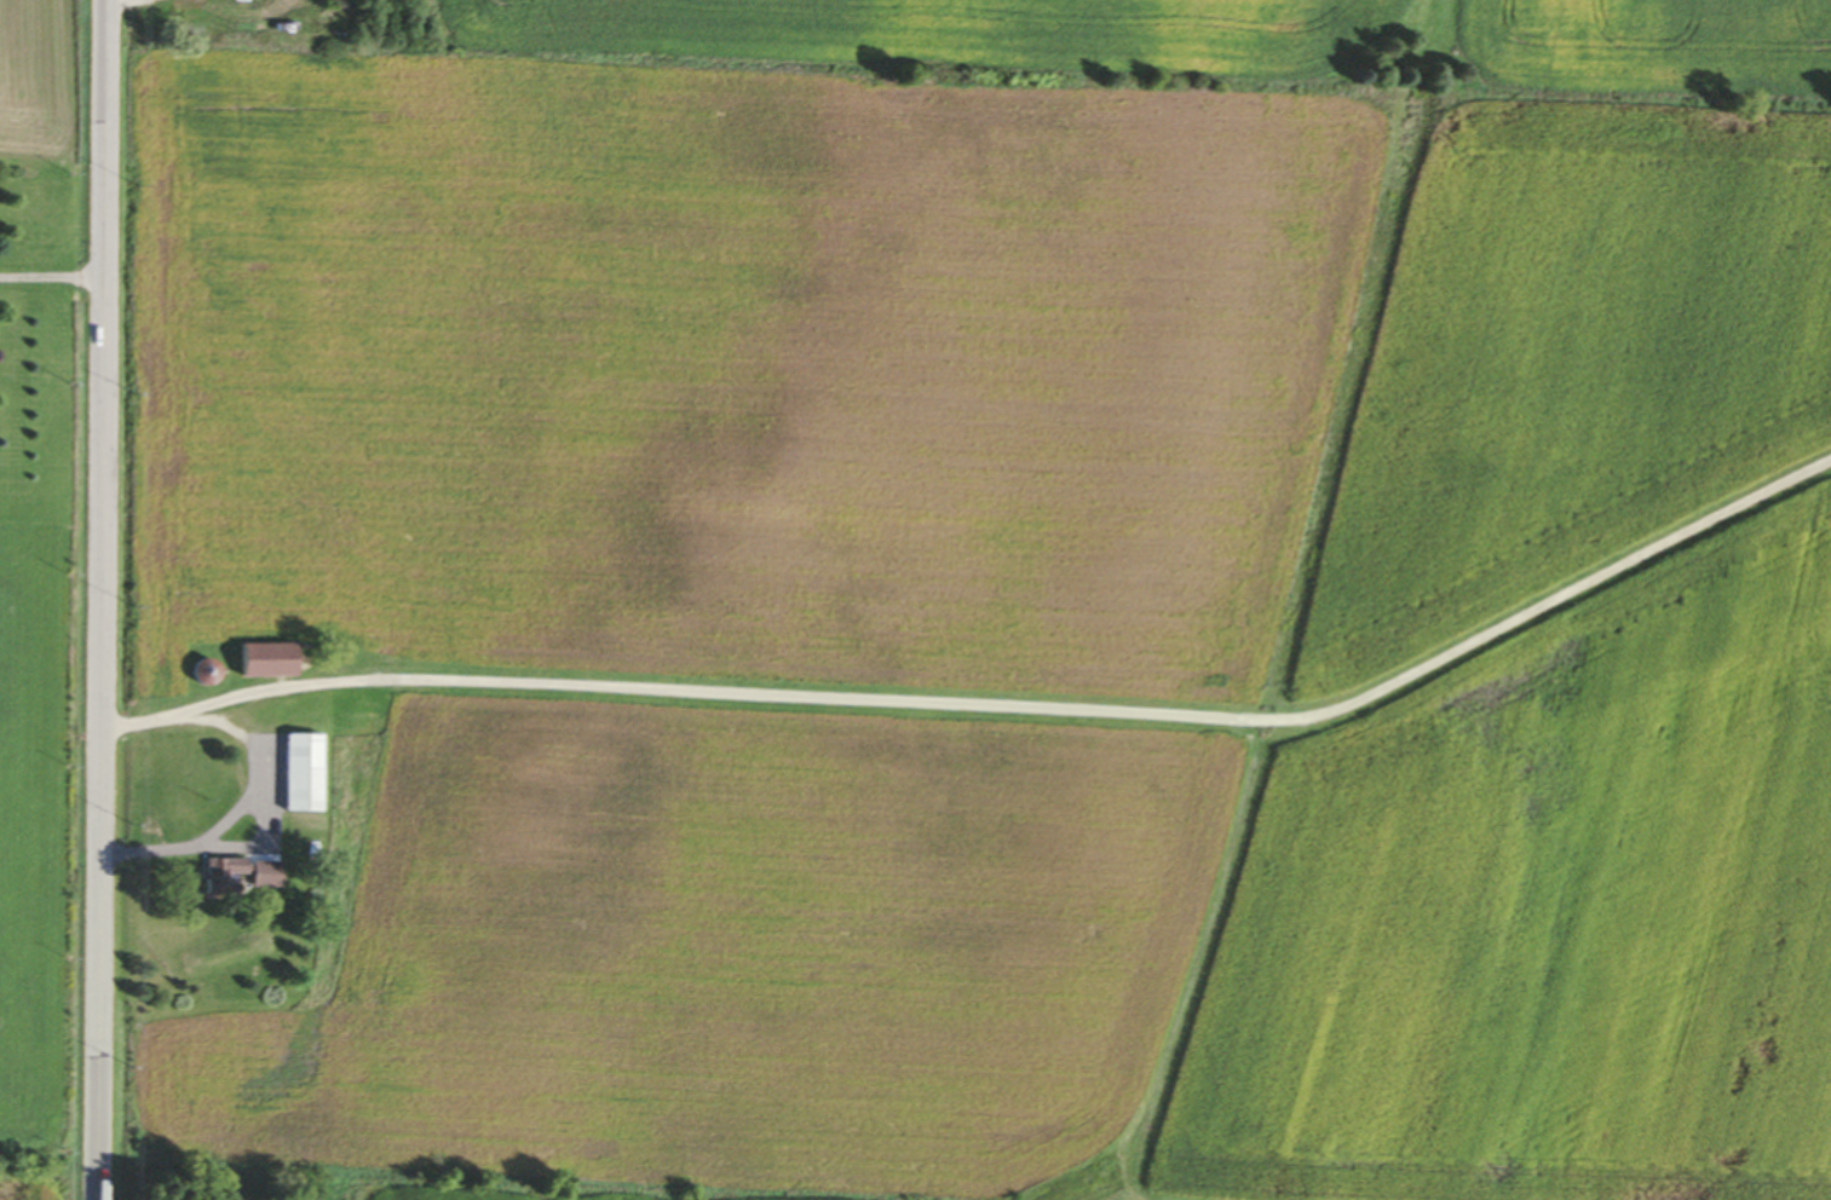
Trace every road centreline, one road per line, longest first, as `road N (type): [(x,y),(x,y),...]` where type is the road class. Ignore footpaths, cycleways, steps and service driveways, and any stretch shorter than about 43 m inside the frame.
road 1 (tertiary): [(101,1199),(109,0)]

